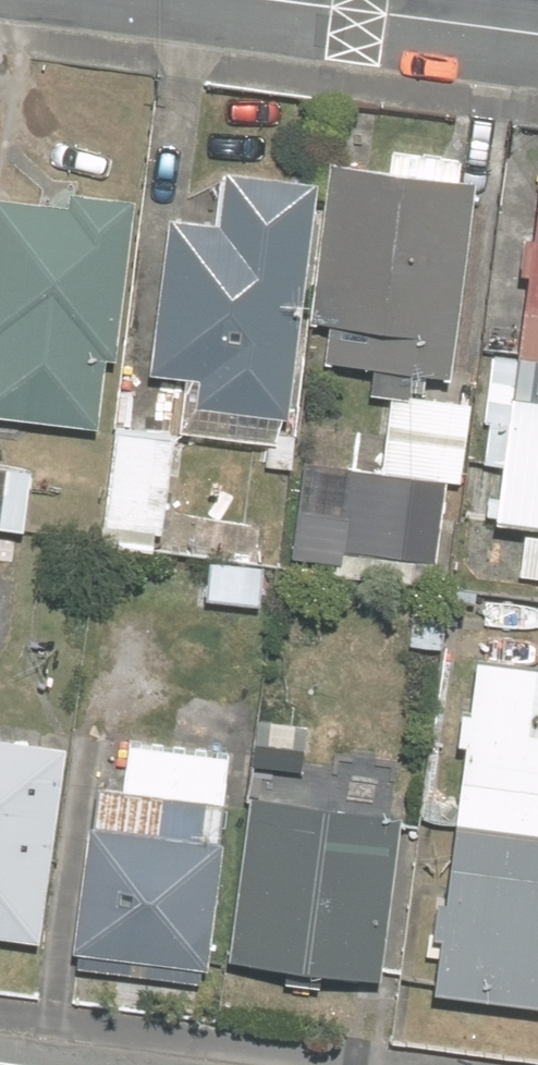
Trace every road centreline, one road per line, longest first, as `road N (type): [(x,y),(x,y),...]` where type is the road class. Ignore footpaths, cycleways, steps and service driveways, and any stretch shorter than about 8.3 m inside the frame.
road 1 (unclassified): [(272,0),(537,36)]

